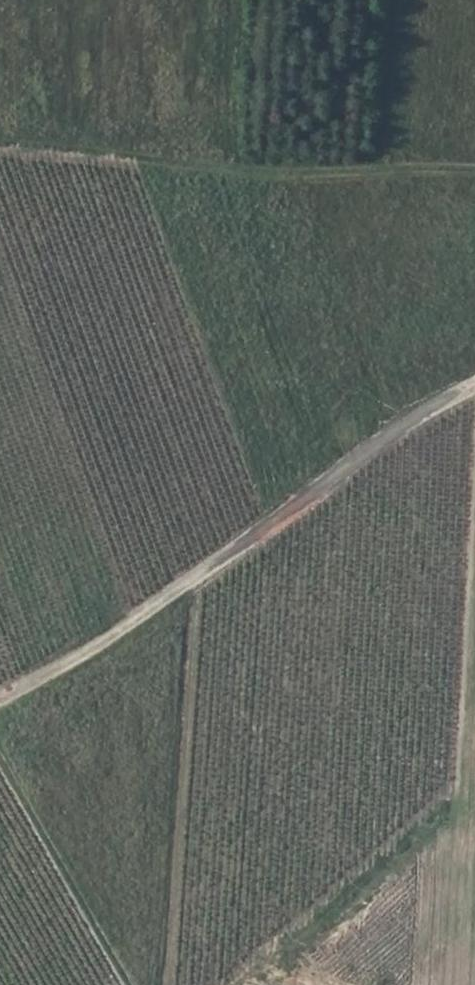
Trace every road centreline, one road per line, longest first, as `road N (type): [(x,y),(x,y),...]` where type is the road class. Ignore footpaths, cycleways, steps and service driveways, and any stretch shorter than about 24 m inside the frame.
road 1 (track): [(0,699),(200,583),(407,424),(474,391)]
road 2 (track): [(474,171),(0,147)]
road 3 (track): [(235,984),(446,804),(474,801)]
road 4 (track): [(118,984),(0,771)]

